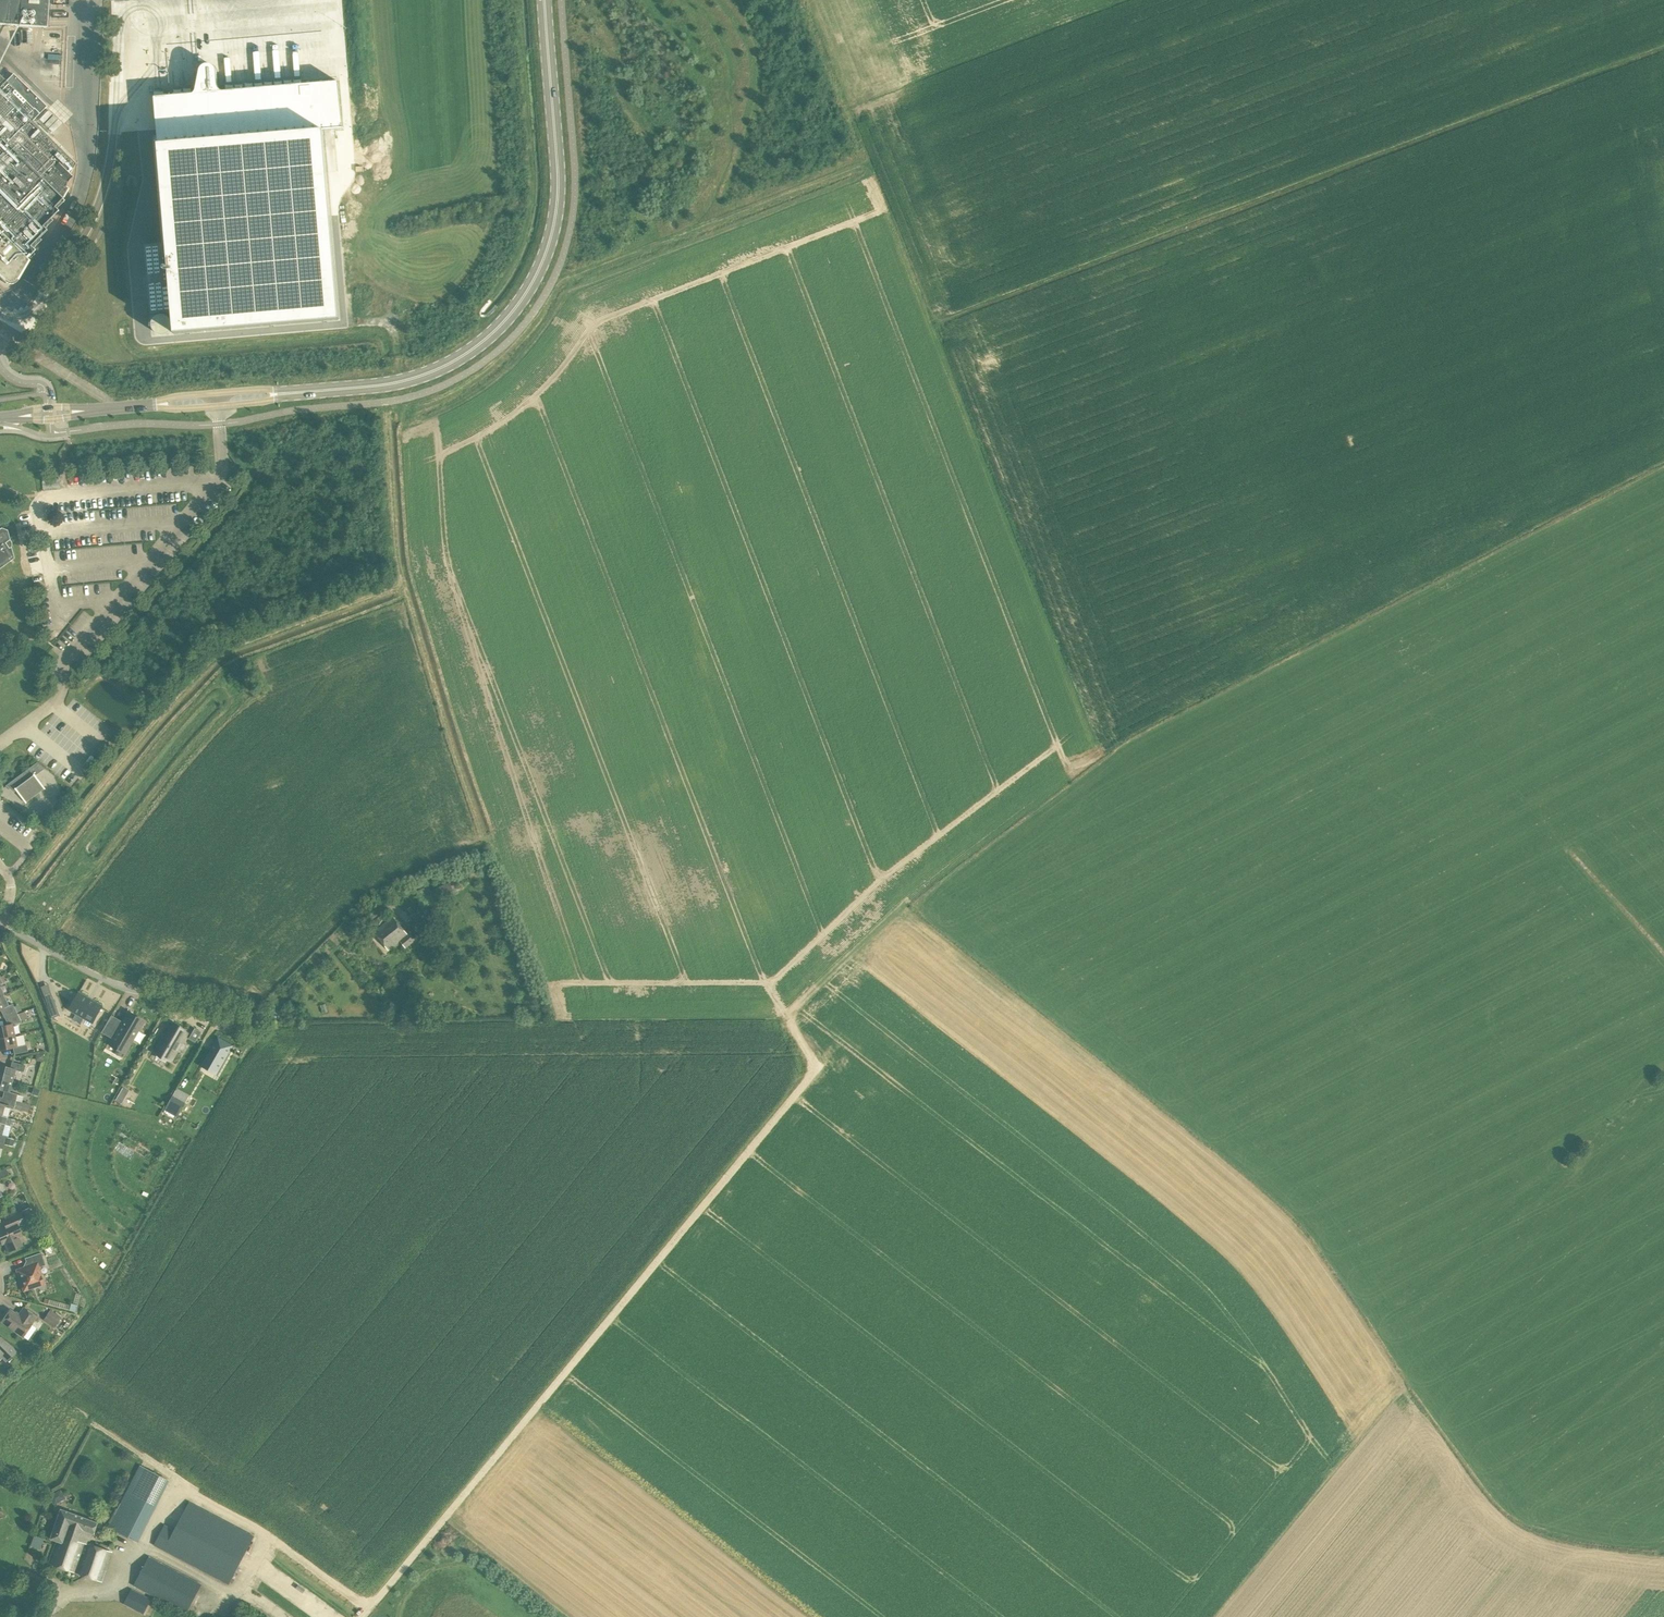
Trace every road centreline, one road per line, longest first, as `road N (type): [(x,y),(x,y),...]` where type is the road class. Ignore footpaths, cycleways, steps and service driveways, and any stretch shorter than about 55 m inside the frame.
road 1 (tertiary): [(545,0),(557,199),(523,299),(476,346),(423,375),(278,394)]
road 2 (residential): [(0,919),(112,981),(255,1014),(390,898),(435,881)]
road 3 (tertiary): [(0,420),(155,404)]
road 4 (tertiary): [(155,404),(183,409),(278,394)]
road 5 (tertiary): [(278,394),(217,392),(155,404)]

